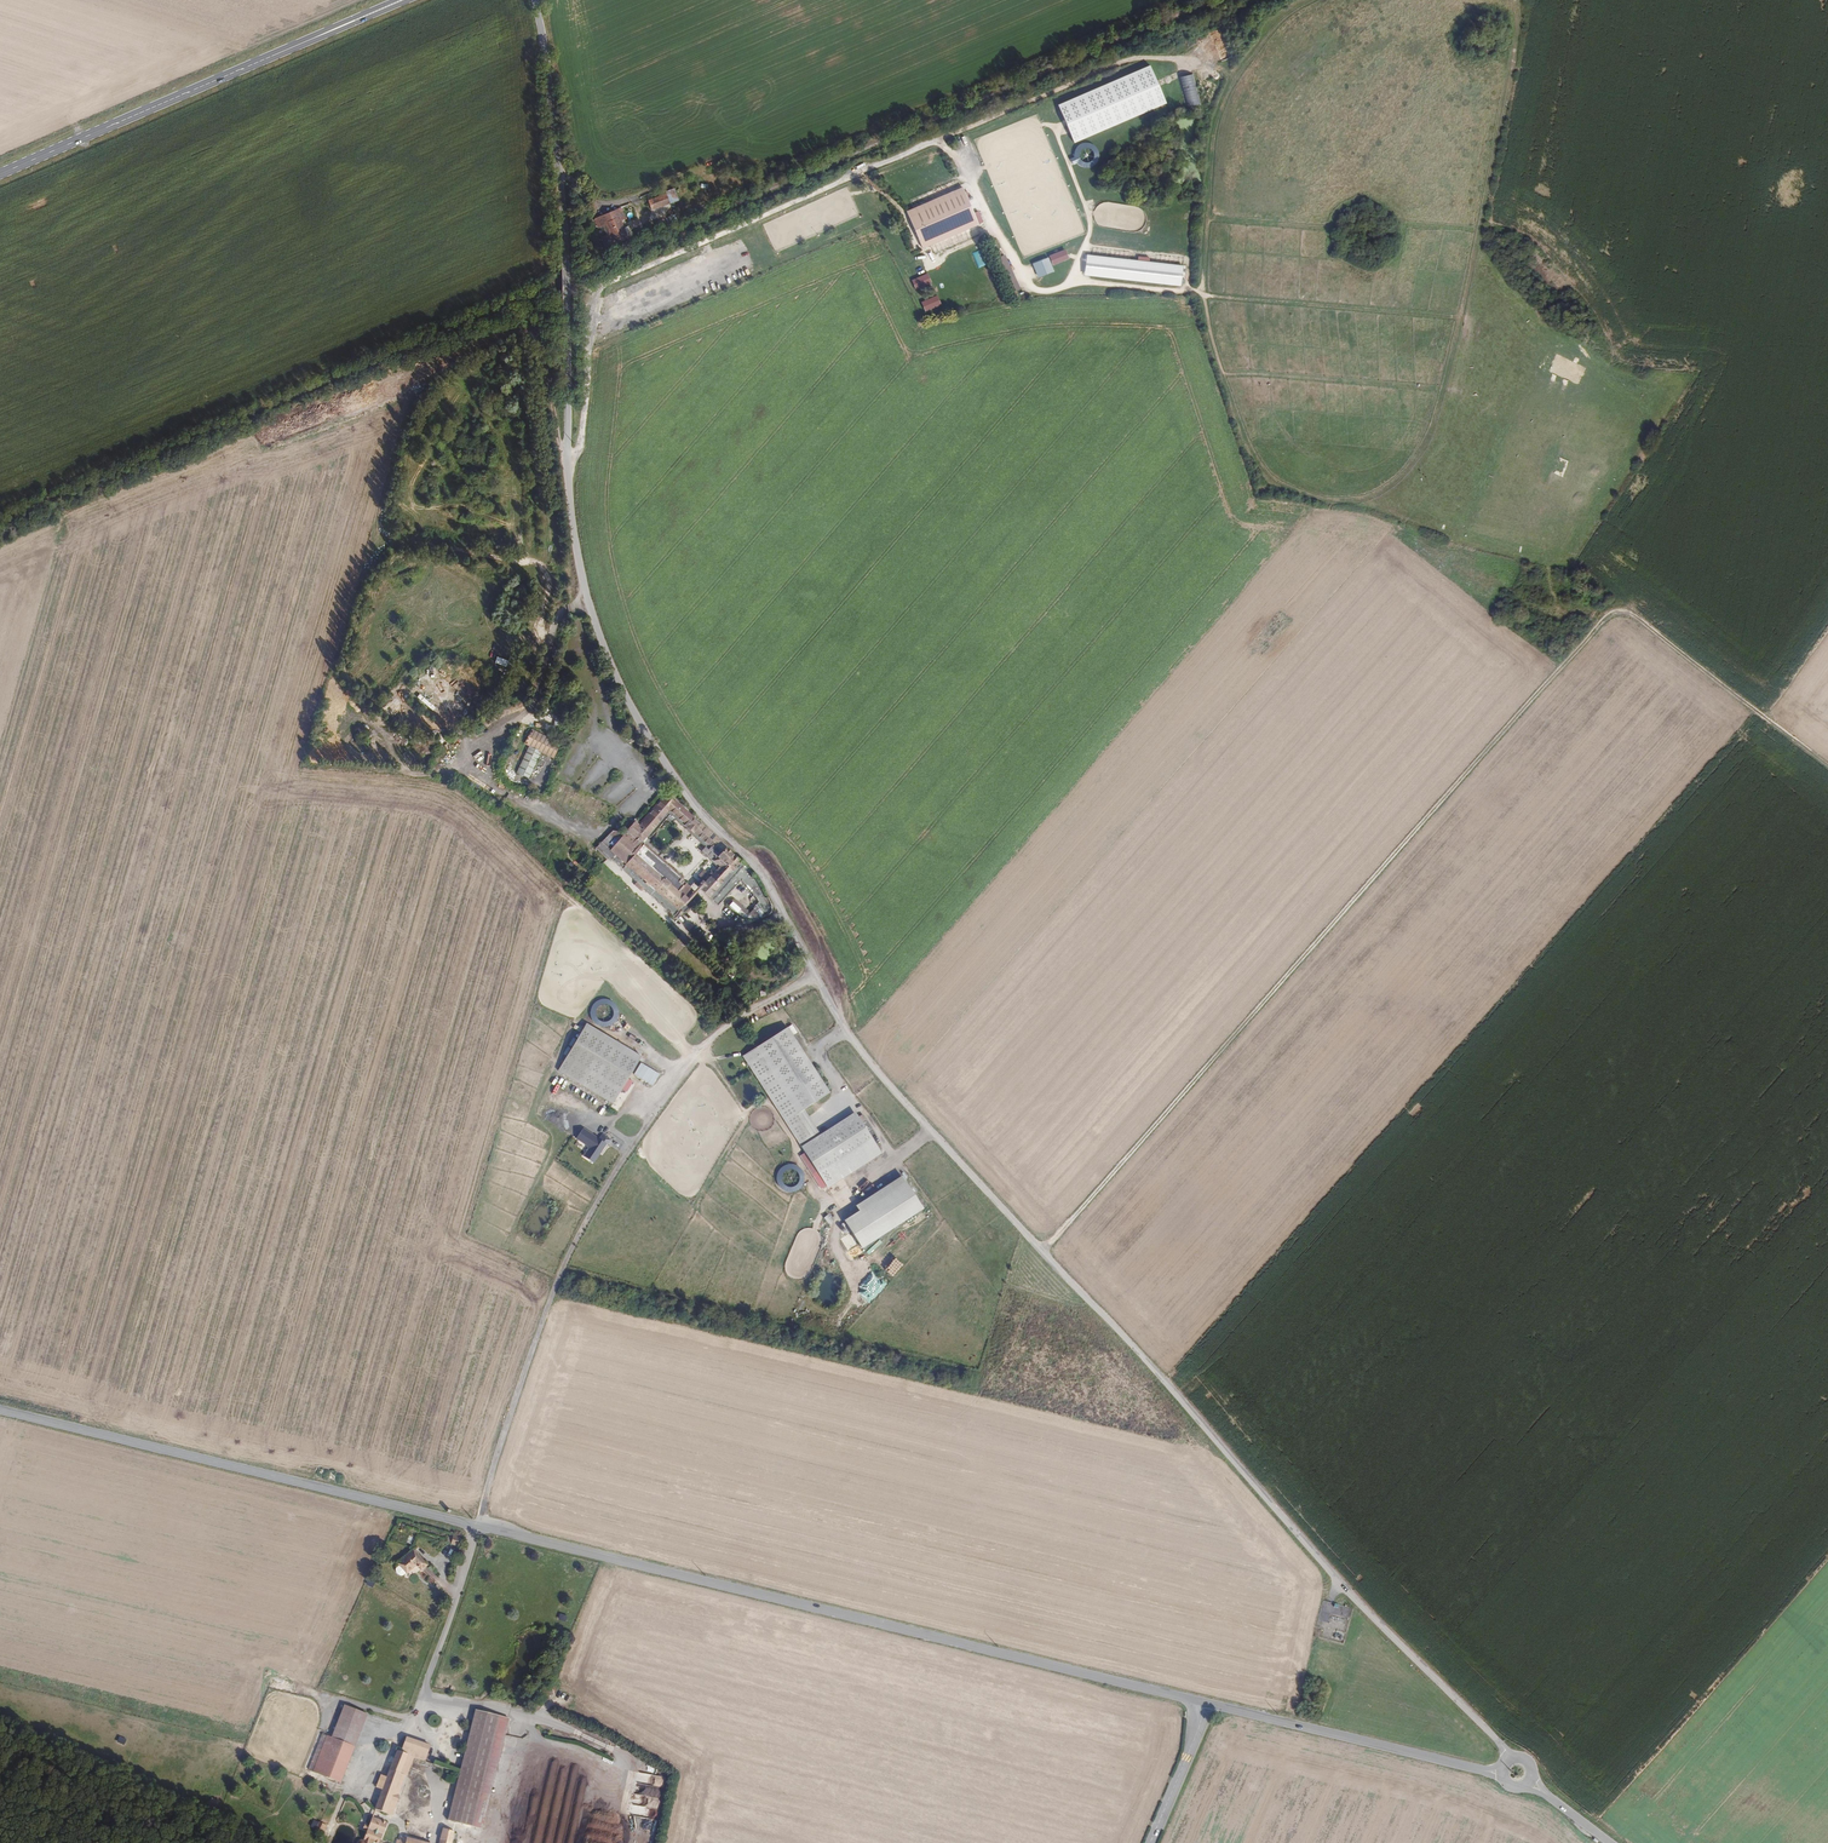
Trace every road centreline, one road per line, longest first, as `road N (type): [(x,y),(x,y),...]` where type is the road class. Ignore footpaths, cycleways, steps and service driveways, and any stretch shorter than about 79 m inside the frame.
road 1 (unclassified): [(1512,1758),(1363,1609),(898,1096),(846,1032),(761,876),(702,816),(635,716),(584,587),(573,525),(562,222),(536,0)]
road 2 (tertiary): [(1500,1773),(0,1409)]
road 3 (track): [(1283,18),(1227,87),(1207,191),(1209,327),(1254,469),(1299,495),(1376,496),(1434,431),(1515,0)]
road 4 (track): [(1040,1251),(1610,607),(1633,614),(1827,767)]
road 5 (track): [(402,758),(342,710),(330,677),(400,430),(425,373),(524,327),(541,355),(567,460)]
road 6 (track): [(478,1526),(552,1295),(603,1191),(711,1039),(816,978)]
road 7 (primary): [(0,174),(402,0)]
road 8 (track): [(1376,496),(1384,512),(1492,553),(1547,557),(1563,614),(1592,610),(1600,619)]
road 9 (track): [(1563,614),(1445,565),(1458,540)]

